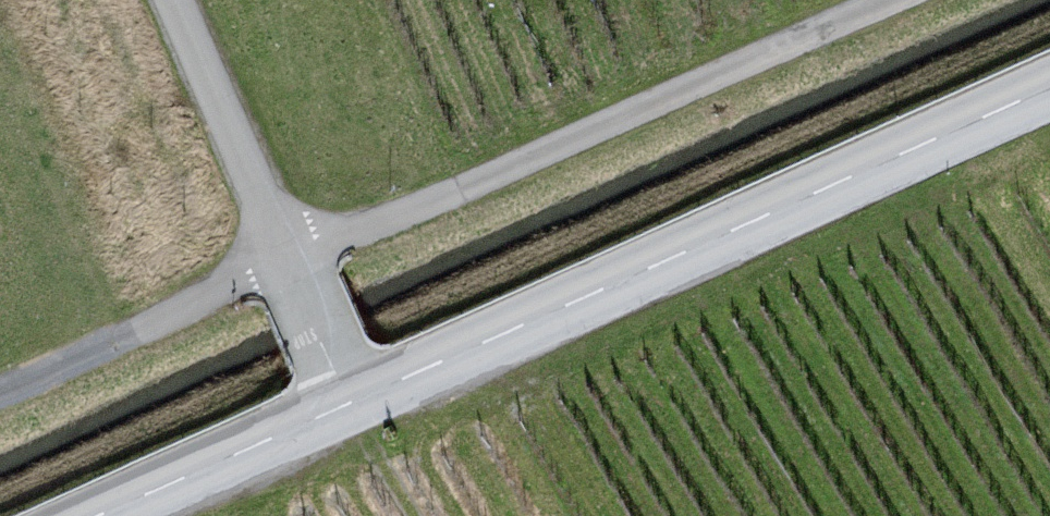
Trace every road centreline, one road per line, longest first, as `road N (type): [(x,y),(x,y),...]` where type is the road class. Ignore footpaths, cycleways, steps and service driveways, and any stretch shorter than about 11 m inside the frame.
road 1 (track): [(0,400),(289,259),(904,0)]
road 2 (secondary): [(346,404),(1049,95)]
road 3 (unclassified): [(176,0),(346,404)]
road 4 (secondary): [(97,515),(346,404)]

